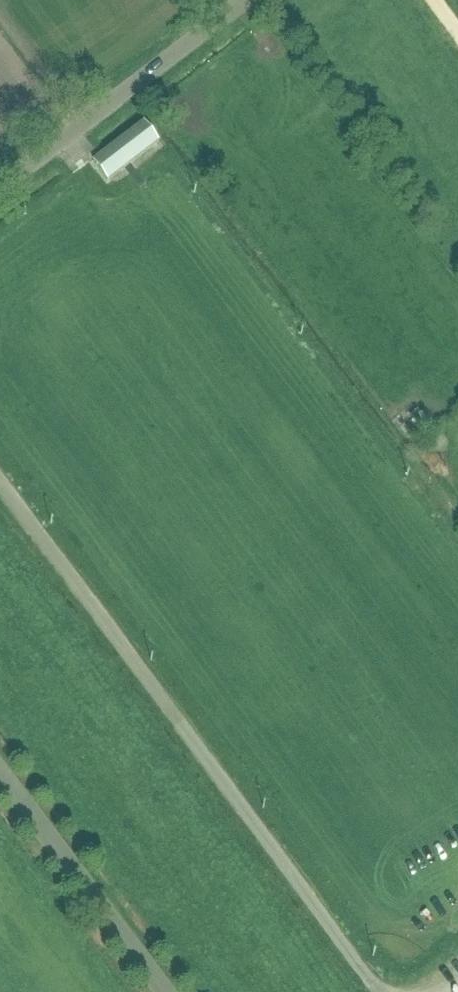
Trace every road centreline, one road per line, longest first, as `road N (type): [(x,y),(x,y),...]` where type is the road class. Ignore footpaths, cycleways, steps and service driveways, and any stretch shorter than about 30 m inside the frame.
road 1 (unclassified): [(0,189),(246,0)]
road 2 (unclassified): [(164,991),(0,772)]

